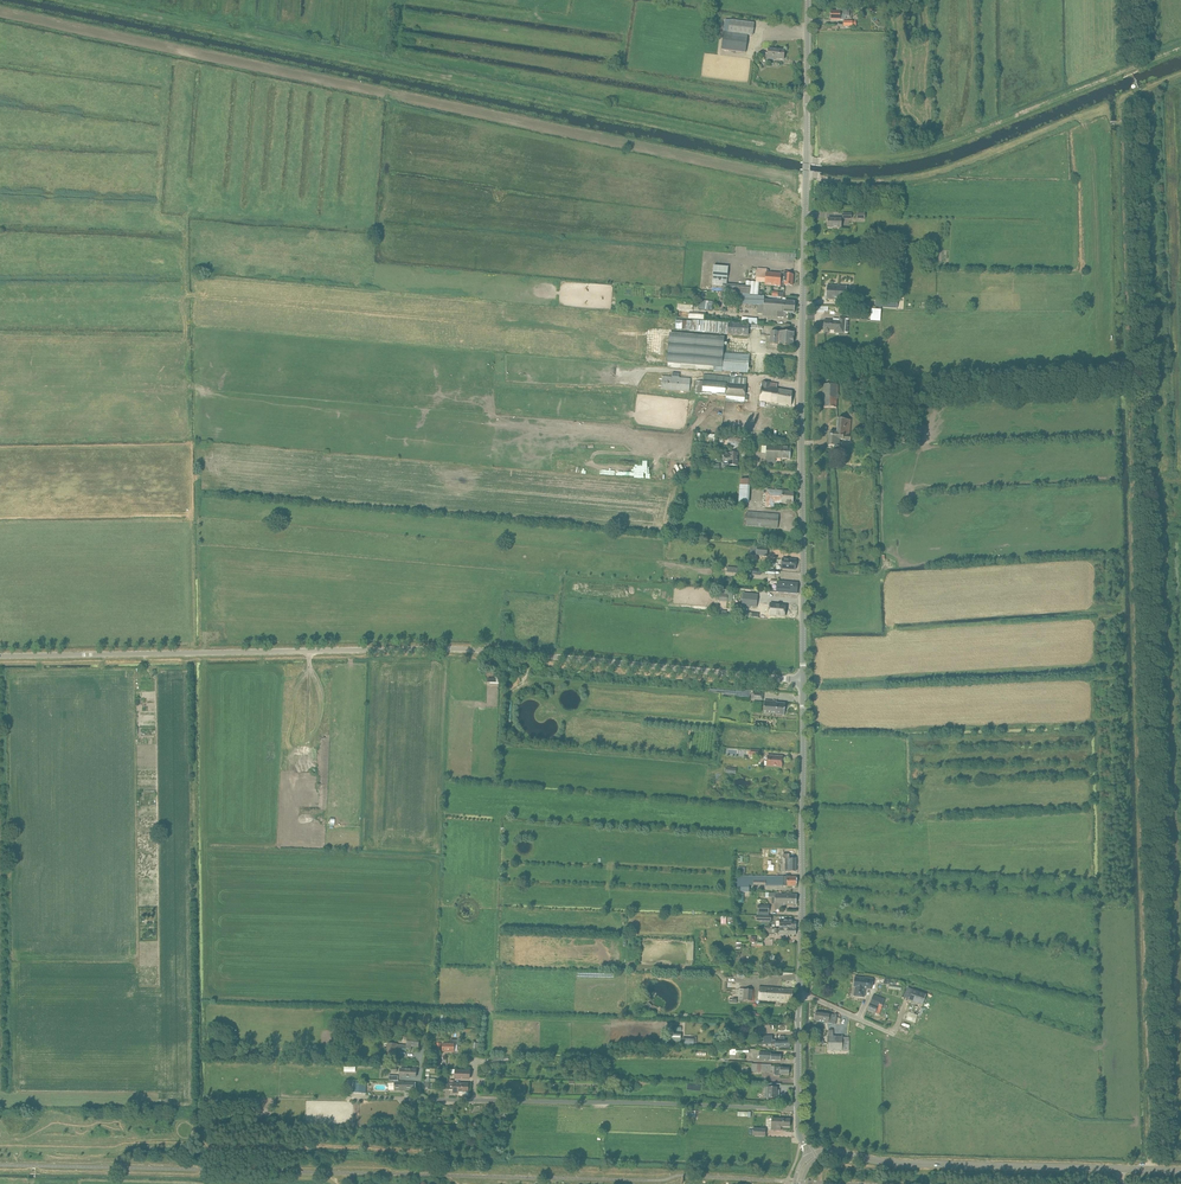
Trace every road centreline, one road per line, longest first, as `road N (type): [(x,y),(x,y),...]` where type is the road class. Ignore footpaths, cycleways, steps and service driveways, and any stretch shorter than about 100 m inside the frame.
road 1 (unclassified): [(803,681),(445,649),(0,656)]
road 2 (tertiary): [(803,681),(808,0)]
road 3 (tertiary): [(799,1108),(803,681)]
road 4 (unclassified): [(799,1108),(474,1100)]
road 5 (tertiary): [(1121,1168),(812,1157)]
road 6 (track): [(198,1141),(0,1141)]

